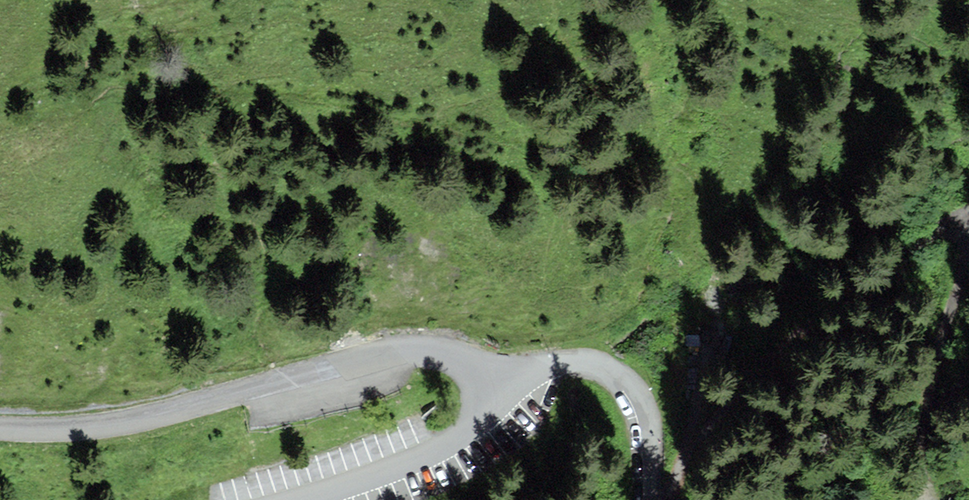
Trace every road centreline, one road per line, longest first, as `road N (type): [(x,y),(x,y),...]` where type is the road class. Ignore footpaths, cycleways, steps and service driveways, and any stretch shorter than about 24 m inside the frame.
road 1 (residential): [(0,427),(120,420),(409,354),(464,359),(485,376)]
road 2 (track): [(656,499),(703,424),(705,345),(968,212)]
road 3 (unclassified): [(485,376),(591,362),(619,375),(648,427),(651,499)]
road 4 (track): [(968,249),(920,499)]
road 5 (residential): [(485,376),(486,407),(464,435),(296,499)]

